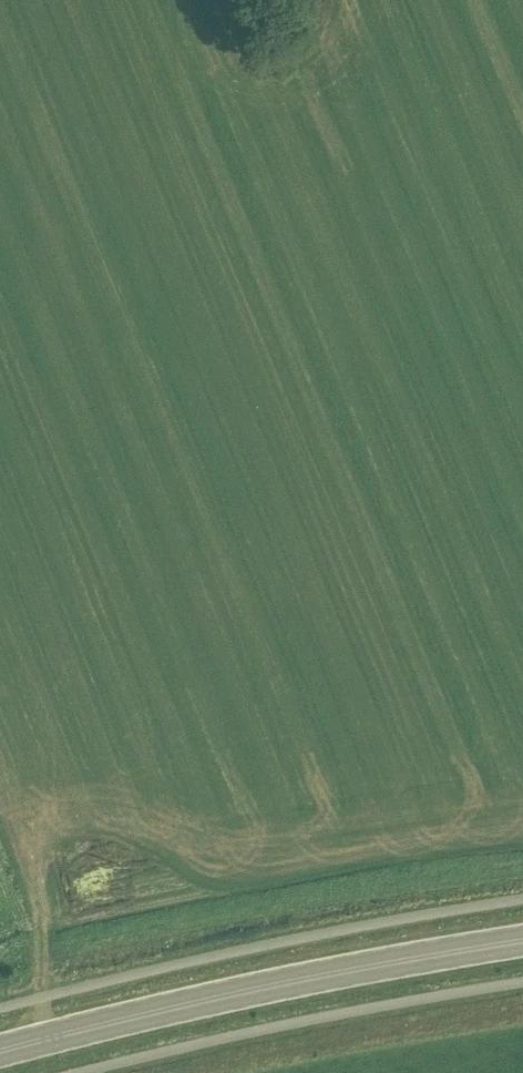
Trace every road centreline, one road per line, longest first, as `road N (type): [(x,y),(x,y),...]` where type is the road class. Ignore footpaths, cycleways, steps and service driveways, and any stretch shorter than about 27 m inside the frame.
road 1 (secondary): [(0,1055),(176,1008),(522,946)]

